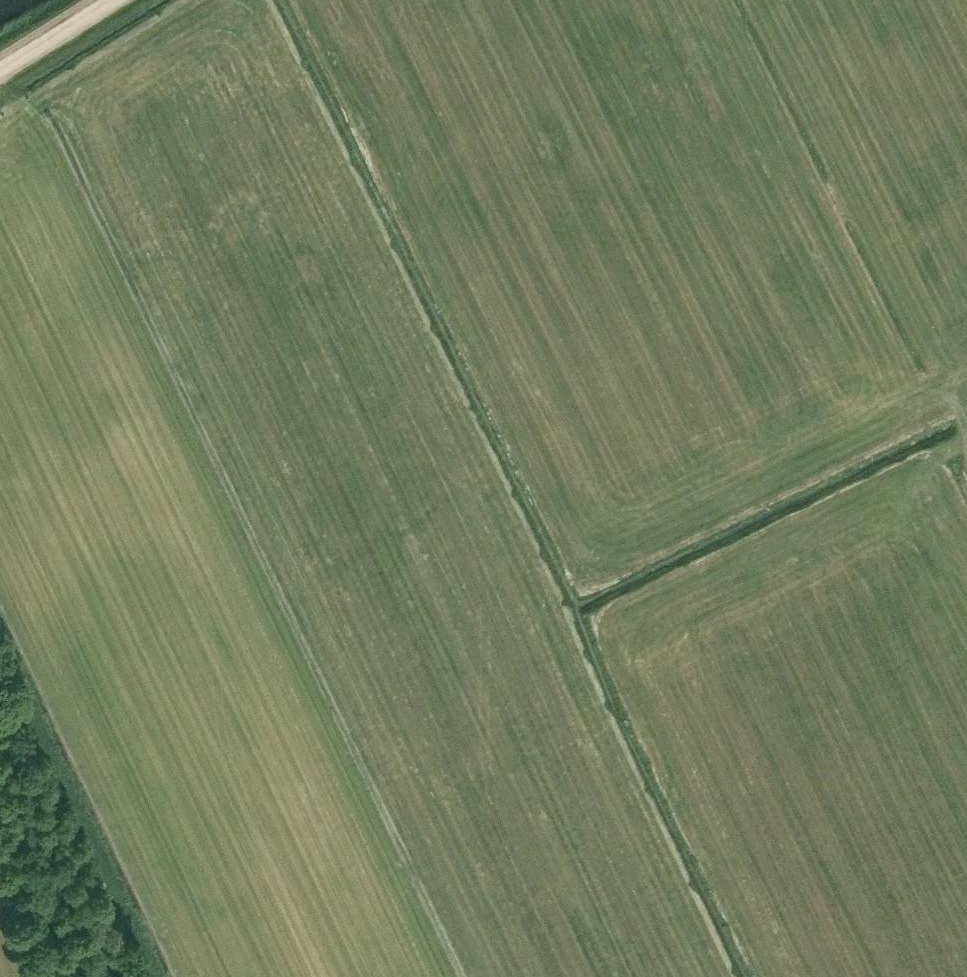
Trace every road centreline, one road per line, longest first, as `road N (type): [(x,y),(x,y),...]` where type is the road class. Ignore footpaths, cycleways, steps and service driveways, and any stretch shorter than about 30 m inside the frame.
road 1 (track): [(0,70),(113,0)]

